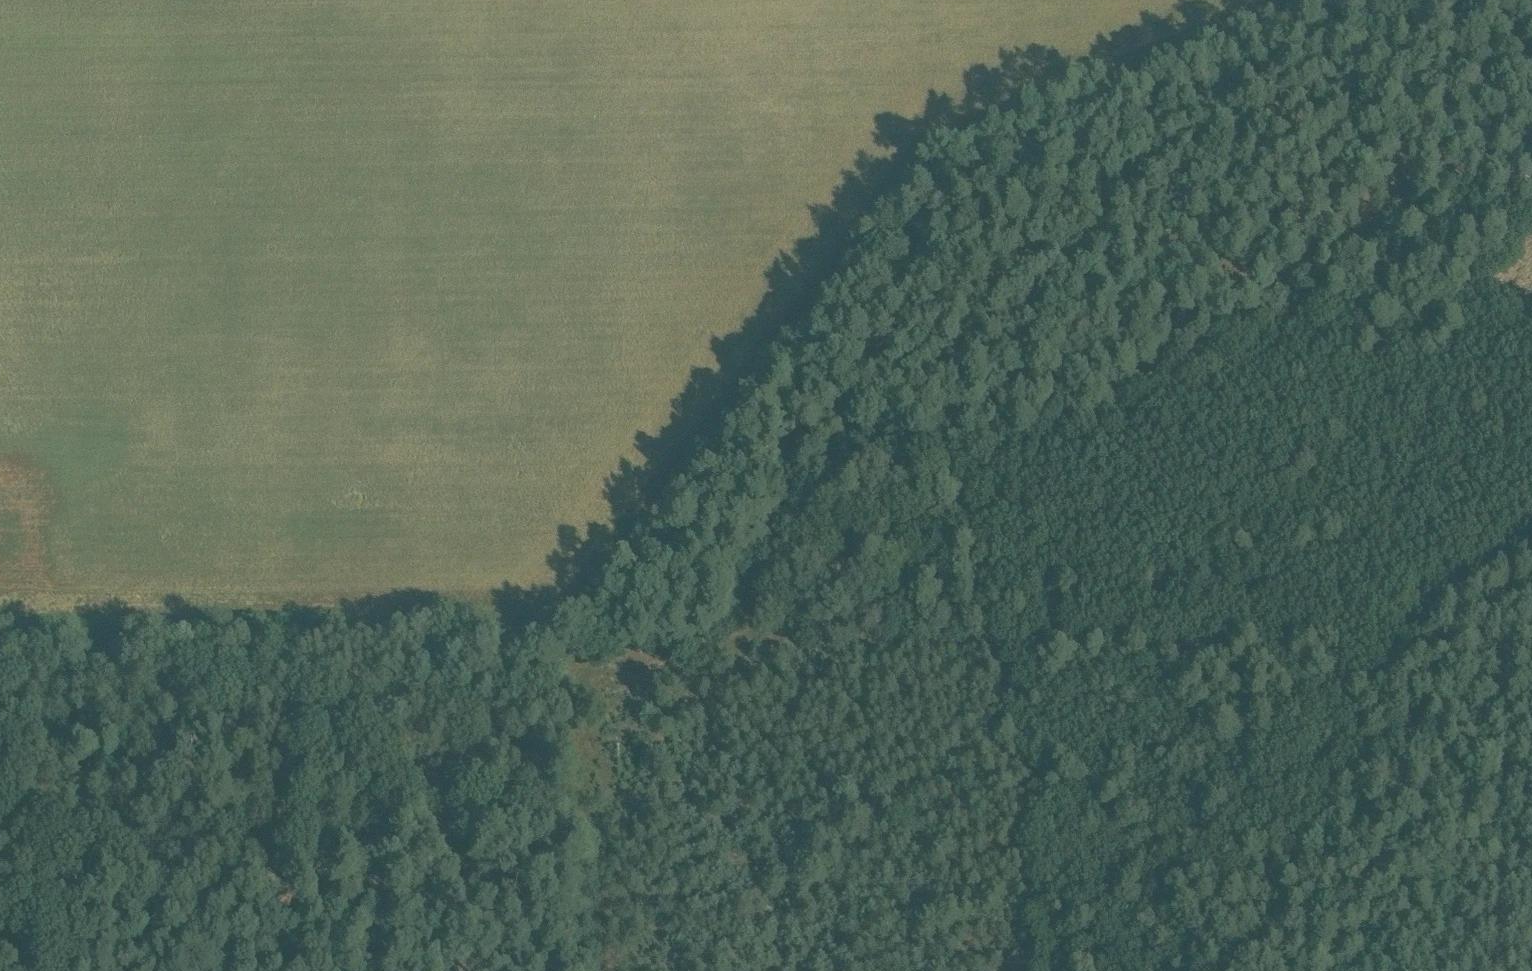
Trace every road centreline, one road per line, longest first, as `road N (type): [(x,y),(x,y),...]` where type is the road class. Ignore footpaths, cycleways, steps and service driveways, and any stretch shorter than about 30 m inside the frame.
road 1 (track): [(1263,0),(947,114),(550,612),(0,609)]

